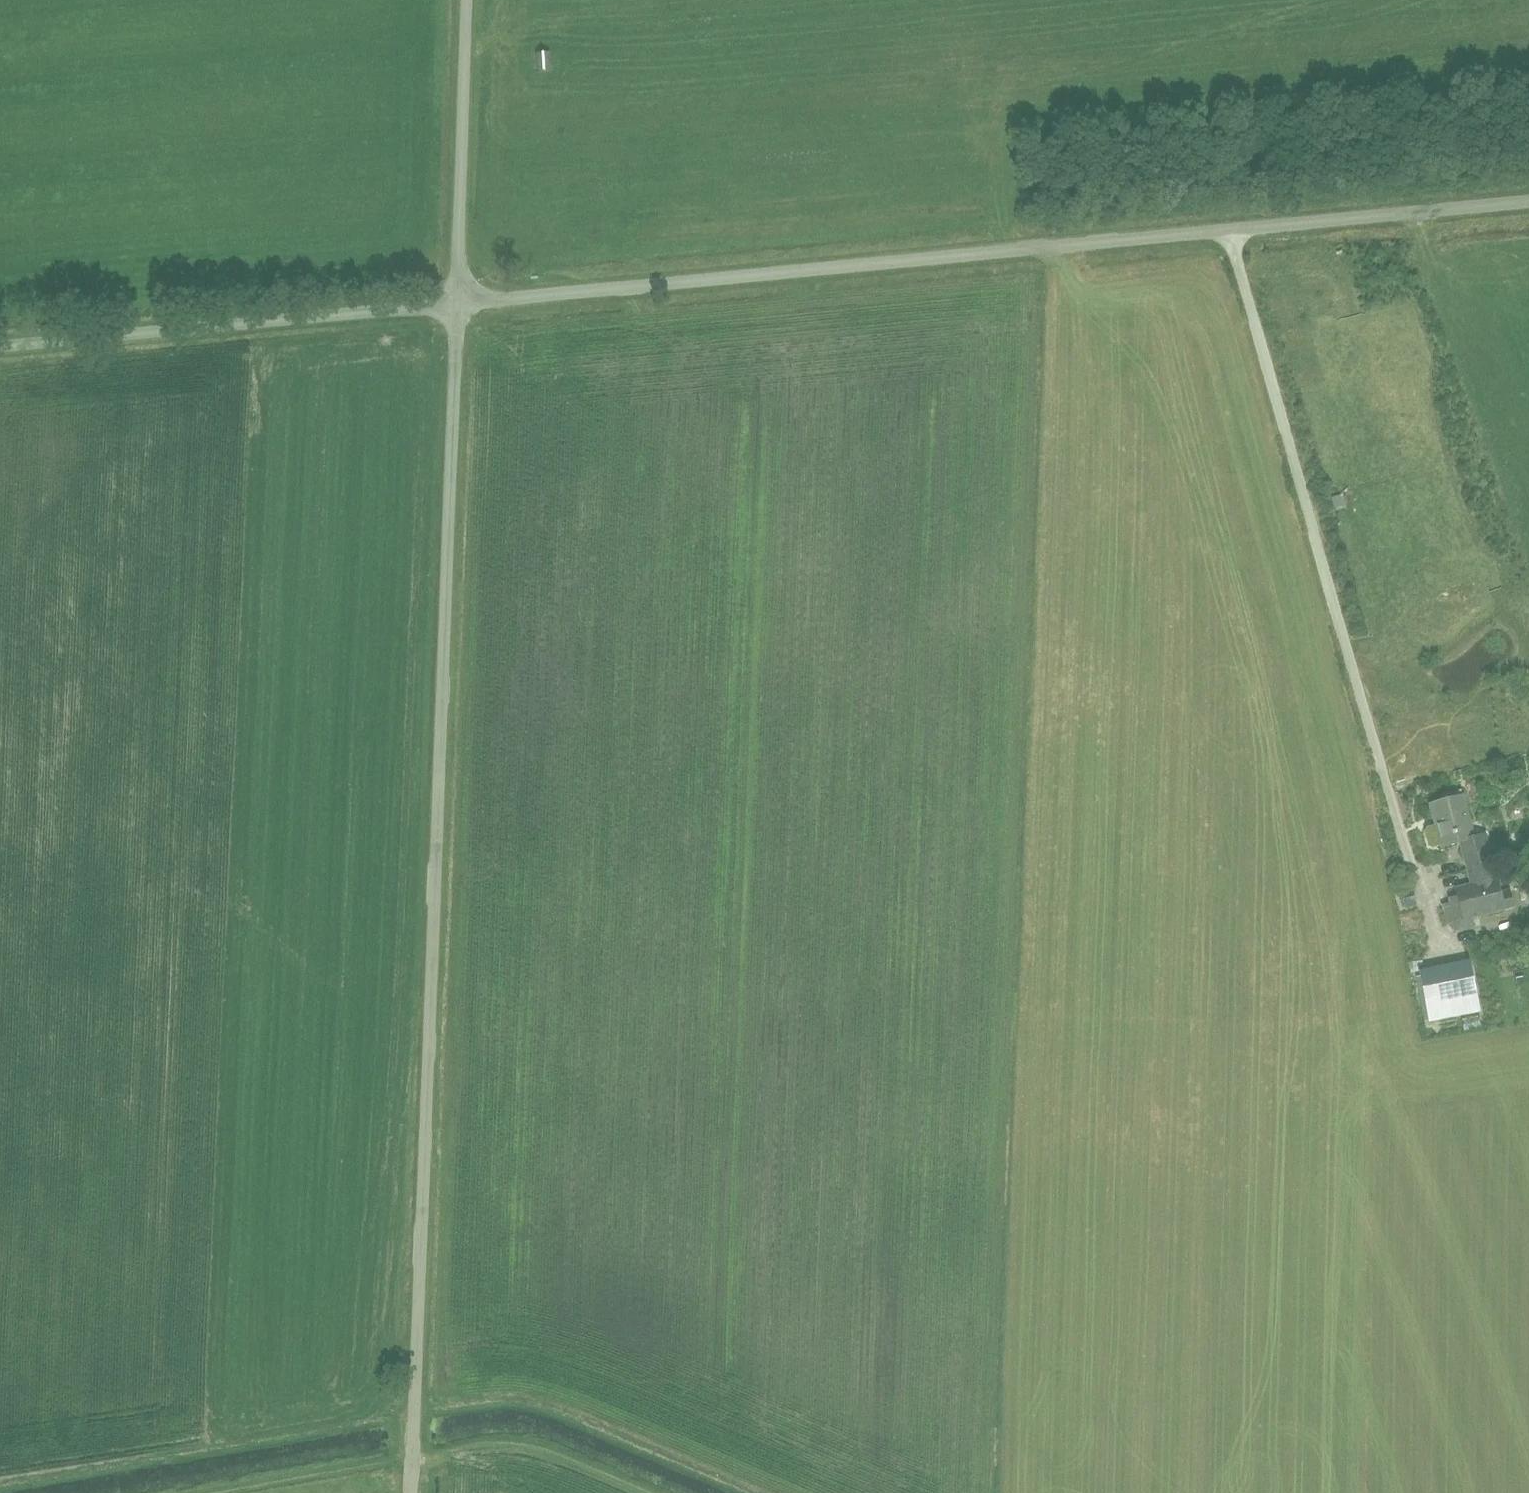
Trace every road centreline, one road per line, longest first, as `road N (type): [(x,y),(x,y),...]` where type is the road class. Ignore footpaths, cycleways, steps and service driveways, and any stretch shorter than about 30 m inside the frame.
road 1 (unclassified): [(410,1492),(457,304)]
road 2 (unclassified): [(457,304),(1528,201)]
road 3 (unclassified): [(0,347),(457,304)]
road 4 (unclassified): [(457,304),(467,0)]

